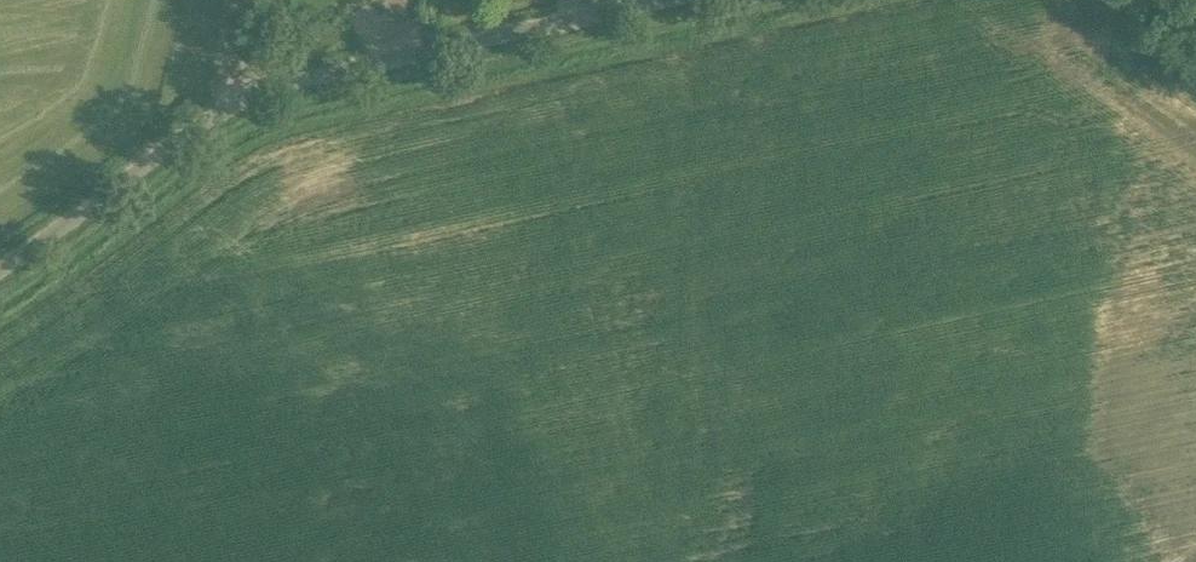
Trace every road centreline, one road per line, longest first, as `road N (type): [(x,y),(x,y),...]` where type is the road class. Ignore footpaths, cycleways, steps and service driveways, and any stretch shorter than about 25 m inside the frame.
road 1 (unclassified): [(0,269),(244,99),(661,0)]

